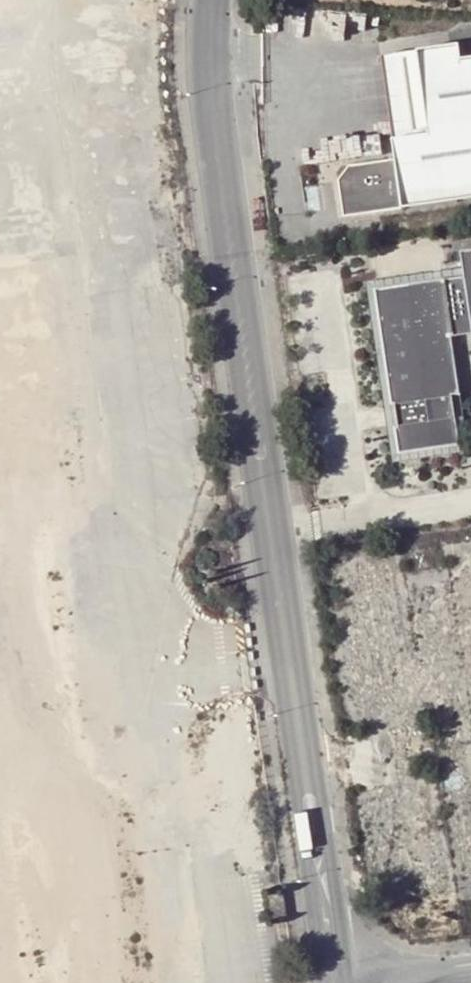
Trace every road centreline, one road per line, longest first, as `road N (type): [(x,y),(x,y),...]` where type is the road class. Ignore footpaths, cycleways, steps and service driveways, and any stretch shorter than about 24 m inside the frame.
road 1 (residential): [(349,982),(223,95),(216,0)]
road 2 (residential): [(202,0),(196,65),(202,139),(320,982)]

